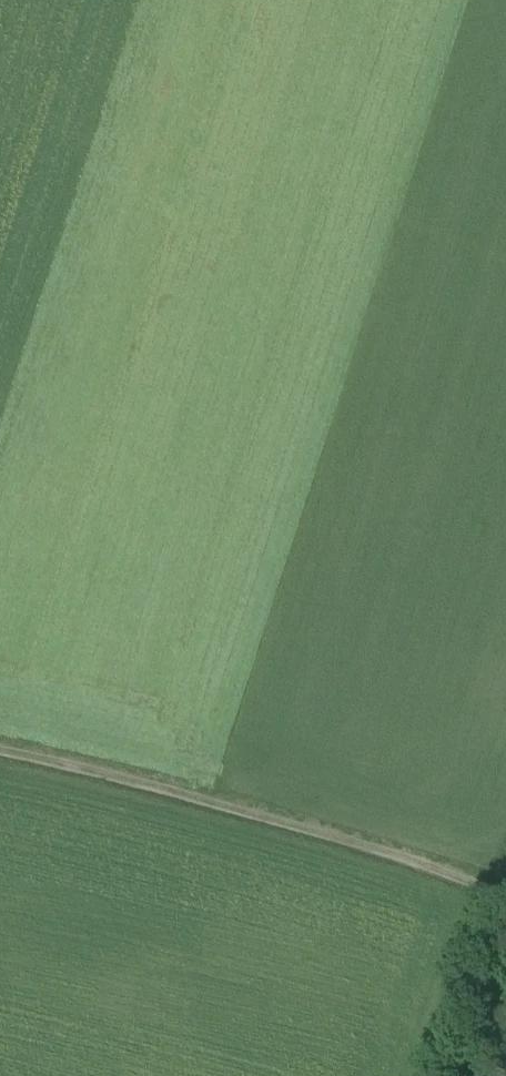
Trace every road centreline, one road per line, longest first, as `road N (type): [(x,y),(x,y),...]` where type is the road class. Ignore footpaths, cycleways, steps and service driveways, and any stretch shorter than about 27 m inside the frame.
road 1 (track): [(0,758),(414,862),(505,896)]

